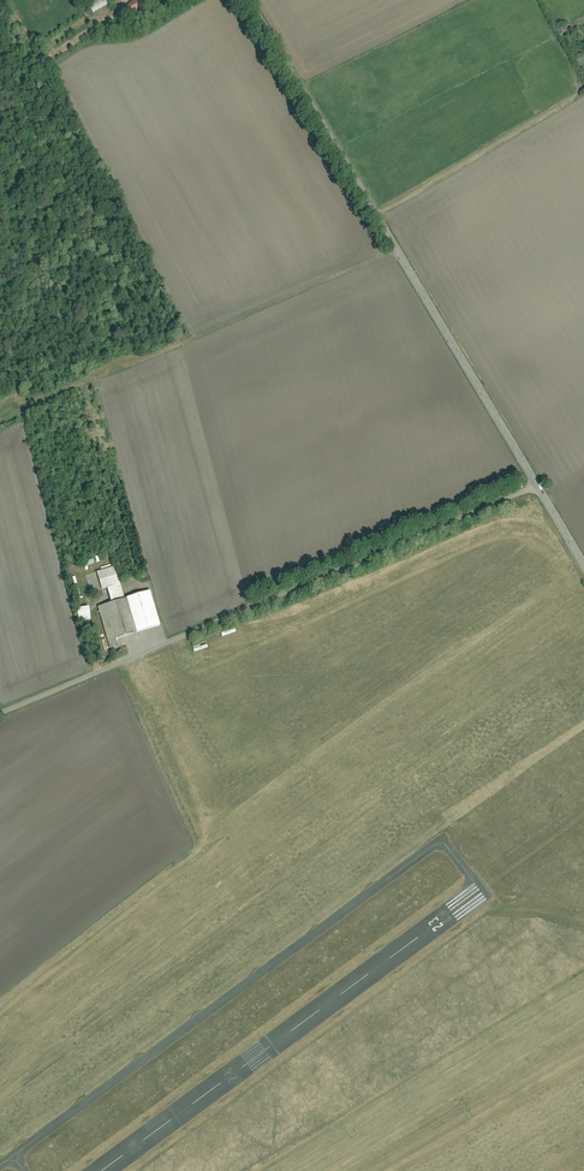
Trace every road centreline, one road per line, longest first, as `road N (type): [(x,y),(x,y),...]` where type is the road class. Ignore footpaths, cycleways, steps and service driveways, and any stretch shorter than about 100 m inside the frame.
road 1 (unclassified): [(536,486),(0,713)]
road 2 (unclassified): [(248,0),(536,486)]
road 3 (track): [(397,252),(94,374)]
road 4 (track): [(375,215),(581,94)]

